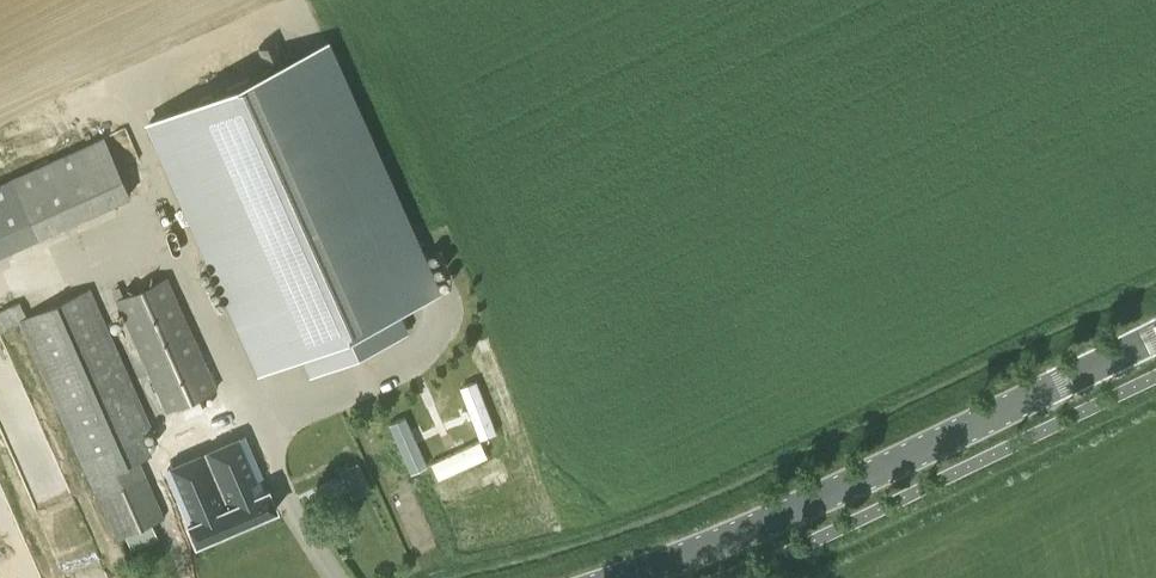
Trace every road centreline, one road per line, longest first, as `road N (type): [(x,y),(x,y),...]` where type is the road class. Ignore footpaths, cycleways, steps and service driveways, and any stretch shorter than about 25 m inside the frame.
road 1 (secondary): [(628,577),(861,484),(1155,340)]

